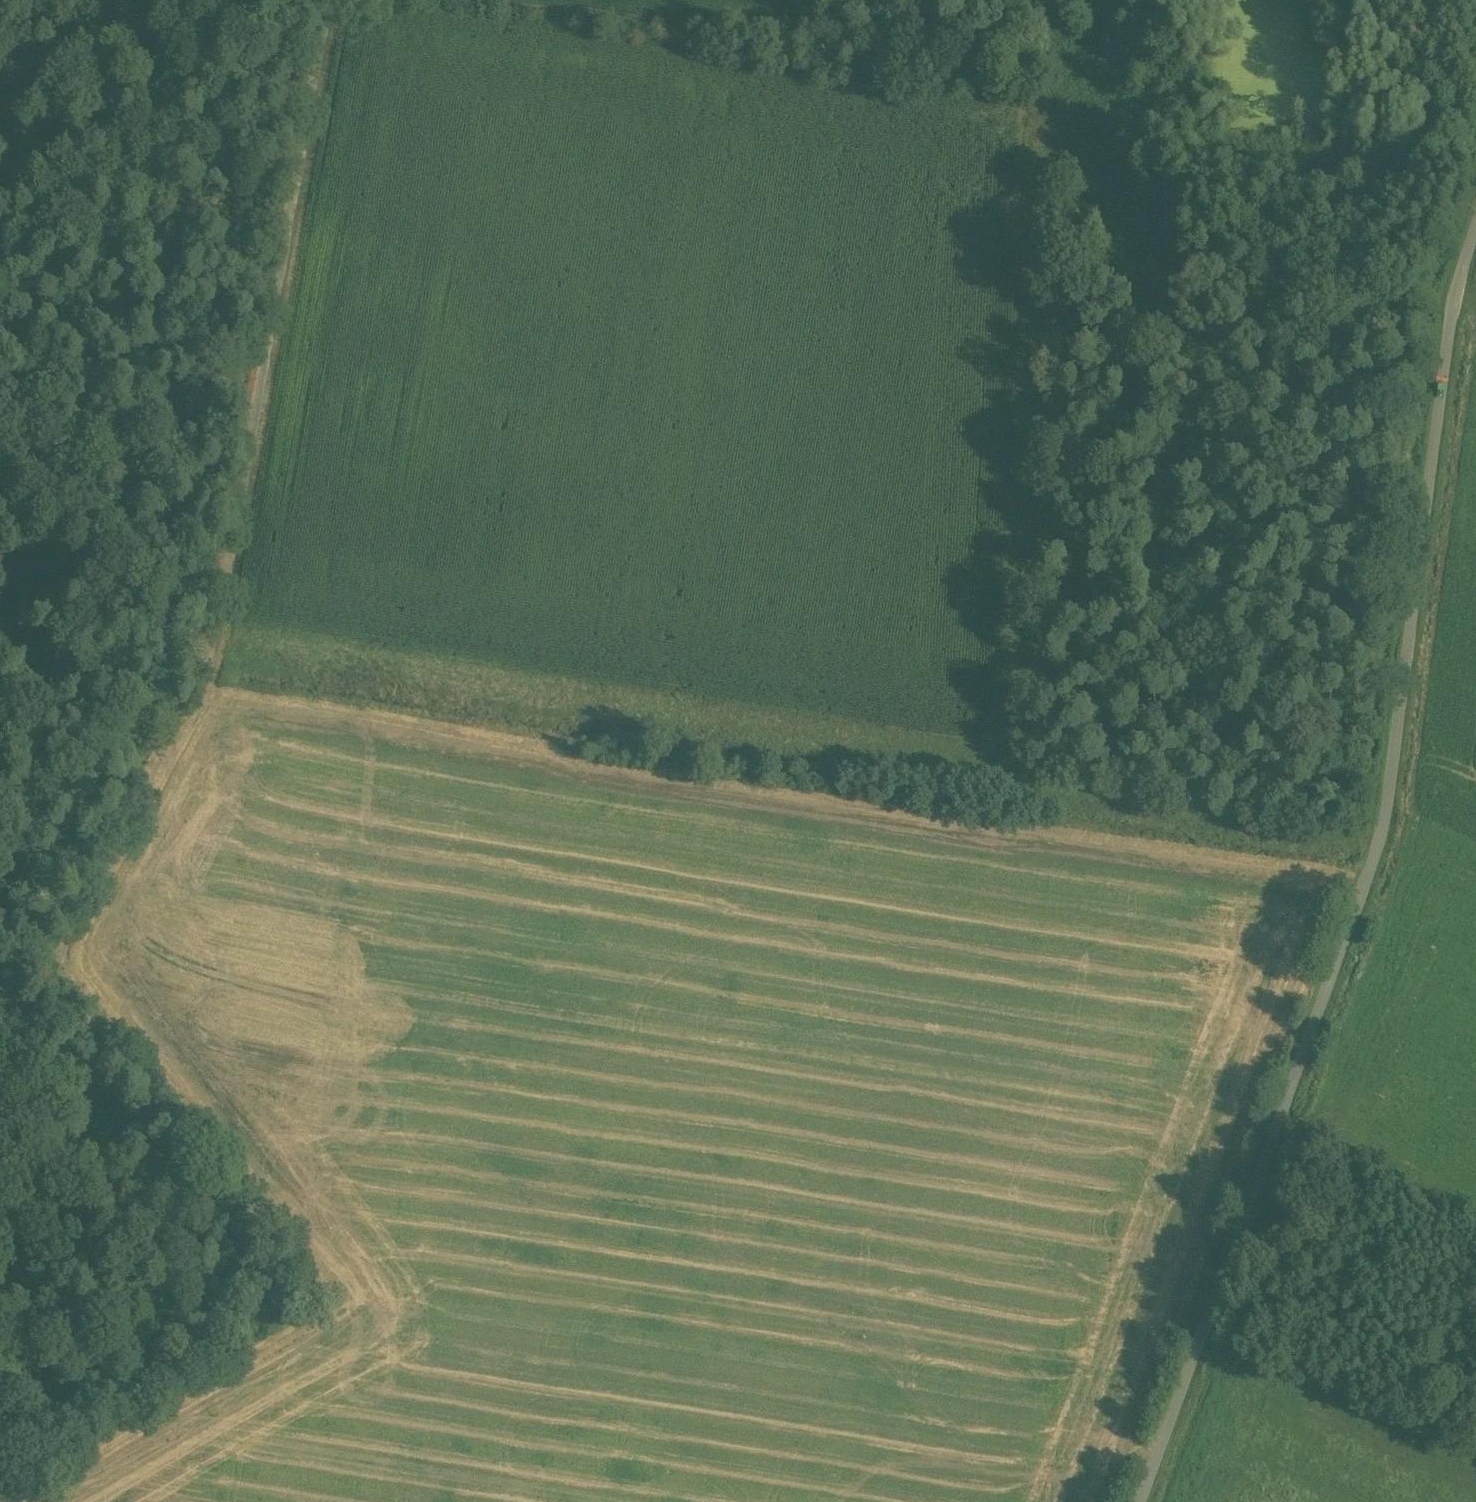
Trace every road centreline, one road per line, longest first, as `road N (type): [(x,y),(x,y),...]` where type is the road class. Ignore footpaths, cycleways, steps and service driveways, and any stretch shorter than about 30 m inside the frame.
road 1 (unclassified): [(1475,216),(1456,282),(1381,827),(1130,1501)]
road 2 (track): [(340,0),(220,645)]

